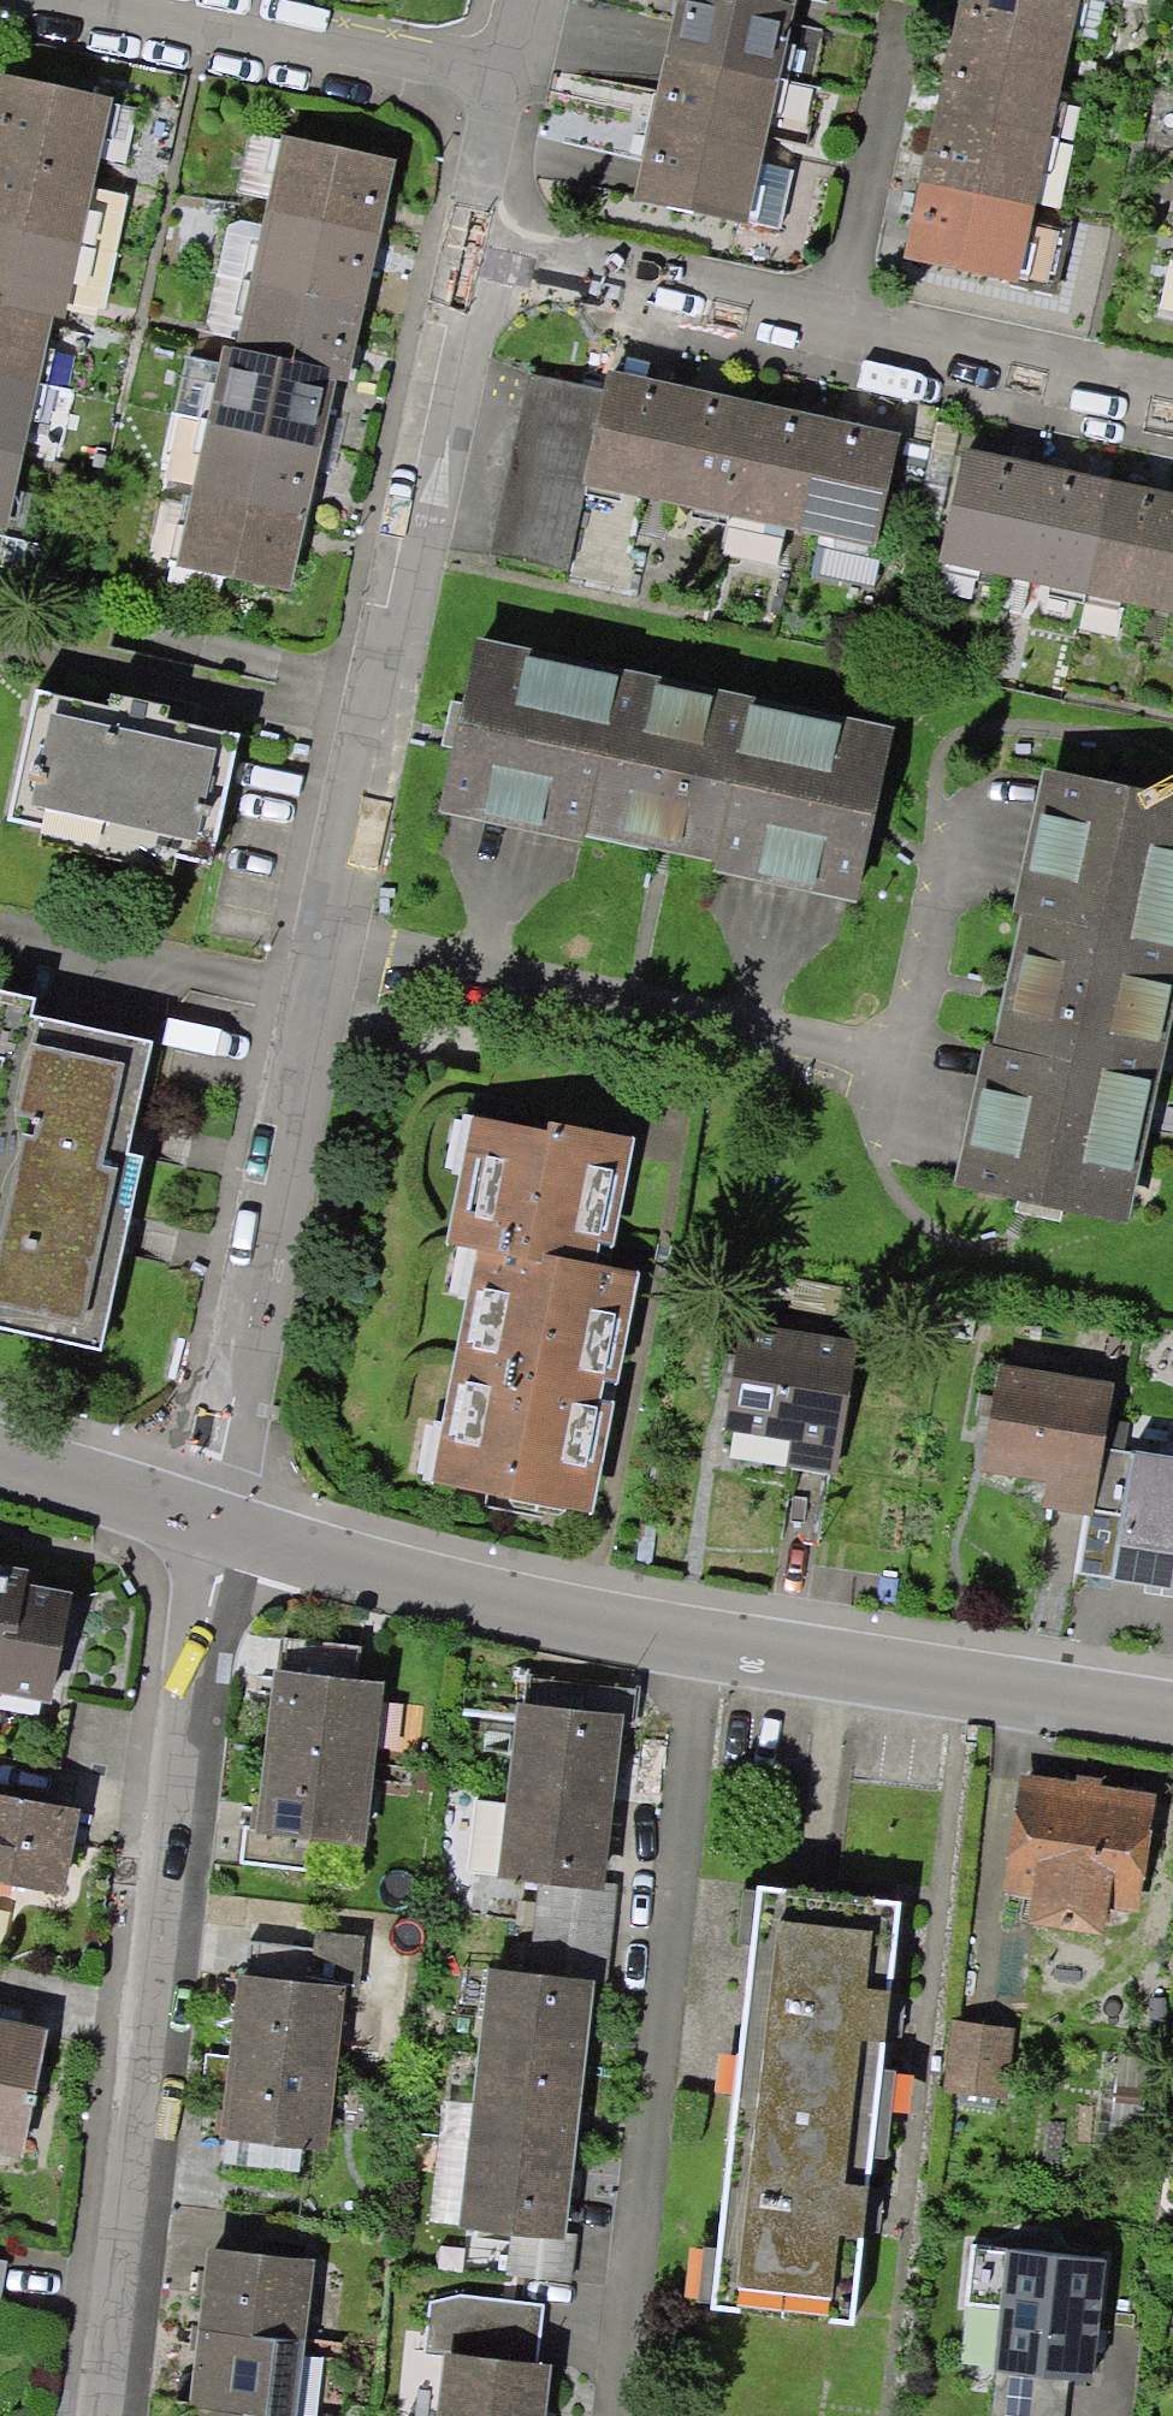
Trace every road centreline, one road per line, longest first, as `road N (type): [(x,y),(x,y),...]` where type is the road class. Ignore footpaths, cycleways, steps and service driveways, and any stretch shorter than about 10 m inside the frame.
road 1 (residential): [(468,245),(217,1531)]
road 2 (residential): [(217,1531),(106,2415)]
road 3 (residential): [(704,1635),(614,2415)]
road 4 (residential): [(1172,397),(468,245)]
road 5 (residential): [(217,1531),(704,1635)]
road 6 (residential): [(704,1635),(1172,1708)]
road 7 (residential): [(156,0),(505,78)]
road 8 (residential): [(0,1472),(217,1531)]
road 9 (residential): [(505,78),(468,245)]

